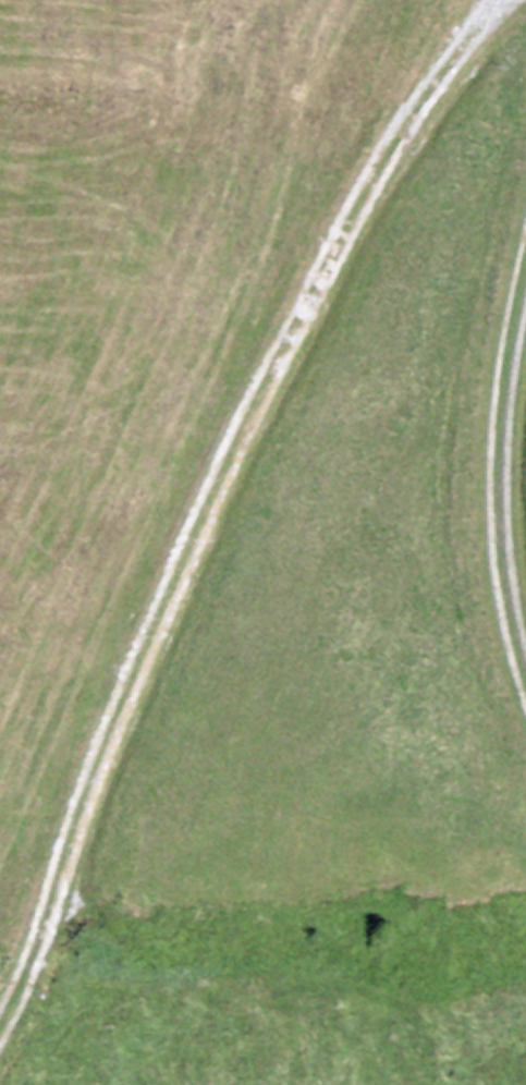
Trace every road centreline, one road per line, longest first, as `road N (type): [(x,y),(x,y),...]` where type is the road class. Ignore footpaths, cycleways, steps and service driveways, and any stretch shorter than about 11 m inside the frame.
road 1 (track): [(496,0),(414,122),(230,437),(0,1009)]
road 2 (track): [(525,268),(499,466),(505,575),(525,671)]

